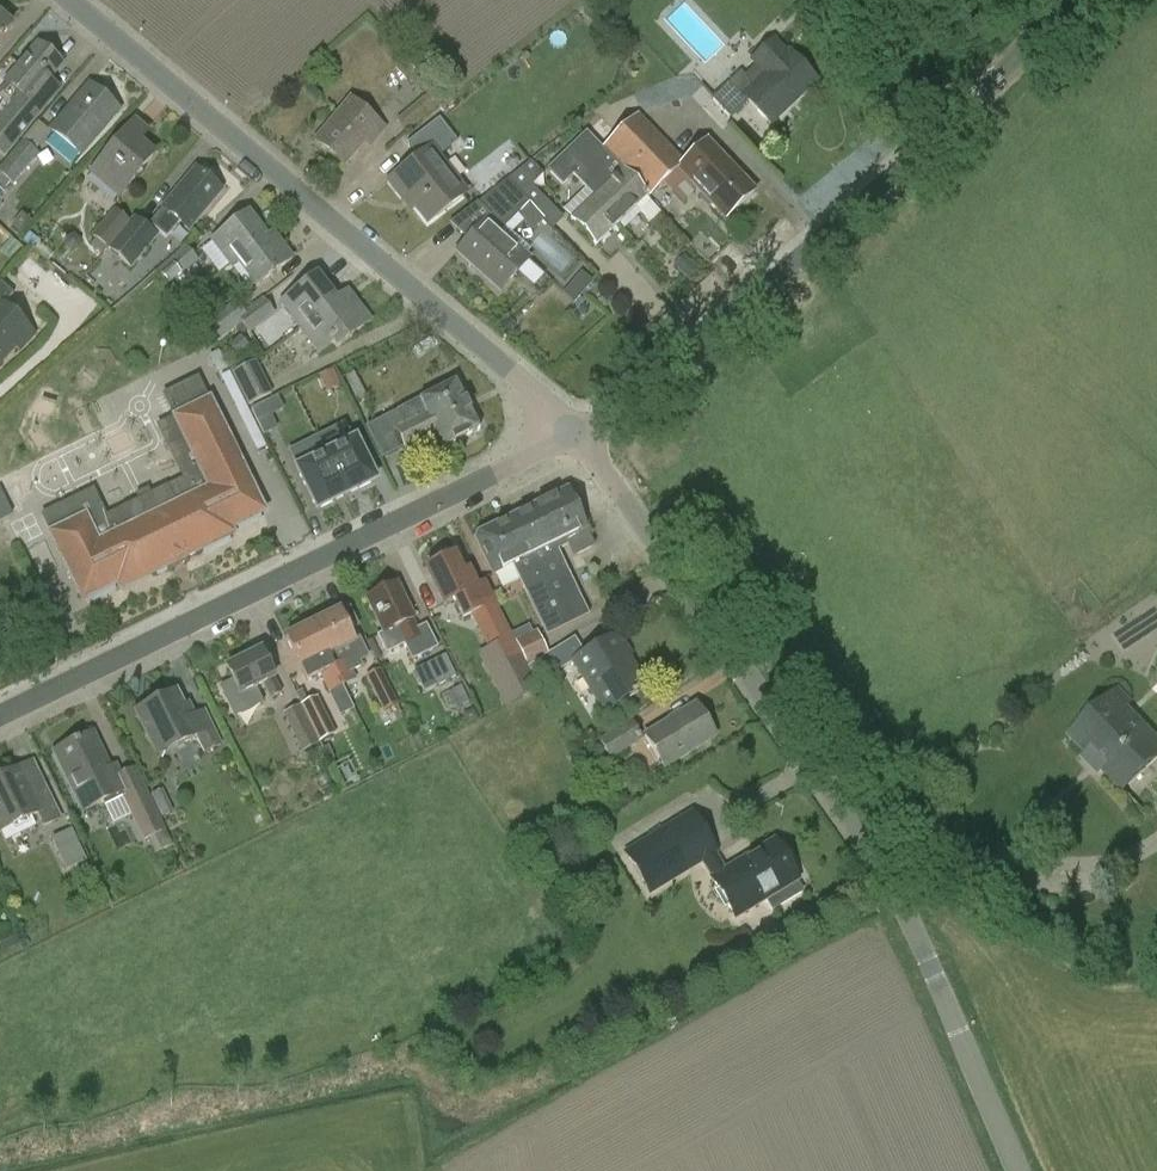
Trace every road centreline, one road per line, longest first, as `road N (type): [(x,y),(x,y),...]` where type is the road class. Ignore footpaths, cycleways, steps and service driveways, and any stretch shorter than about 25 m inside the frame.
road 1 (residential): [(946,1005),(902,906),(573,434)]
road 2 (tertiary): [(573,434),(73,0)]
road 3 (tertiary): [(573,434),(893,165),(1060,0)]
road 4 (tertiary): [(0,716),(573,434)]
road 5 (unclassified): [(1017,1170),(946,1005)]

